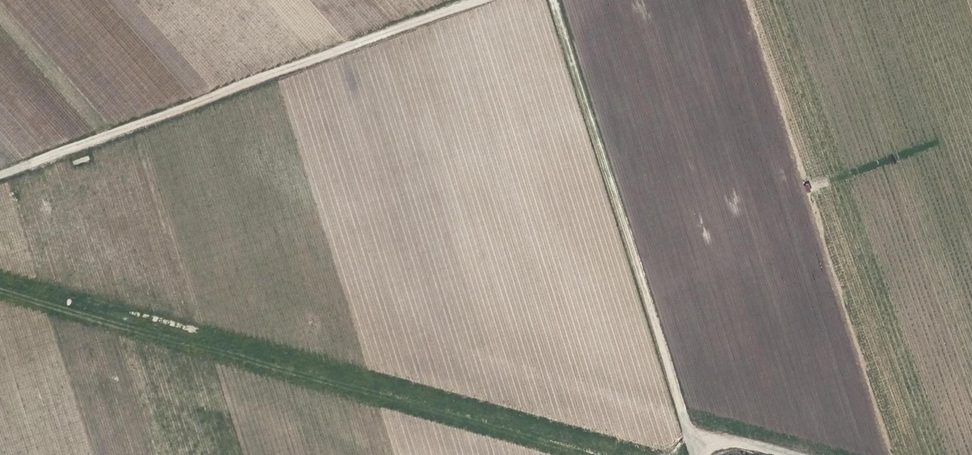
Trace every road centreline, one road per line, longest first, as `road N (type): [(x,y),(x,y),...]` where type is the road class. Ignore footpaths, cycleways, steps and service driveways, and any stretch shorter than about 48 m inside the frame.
road 1 (track): [(480,0),(0,176)]
road 2 (track): [(557,0),(695,454)]

